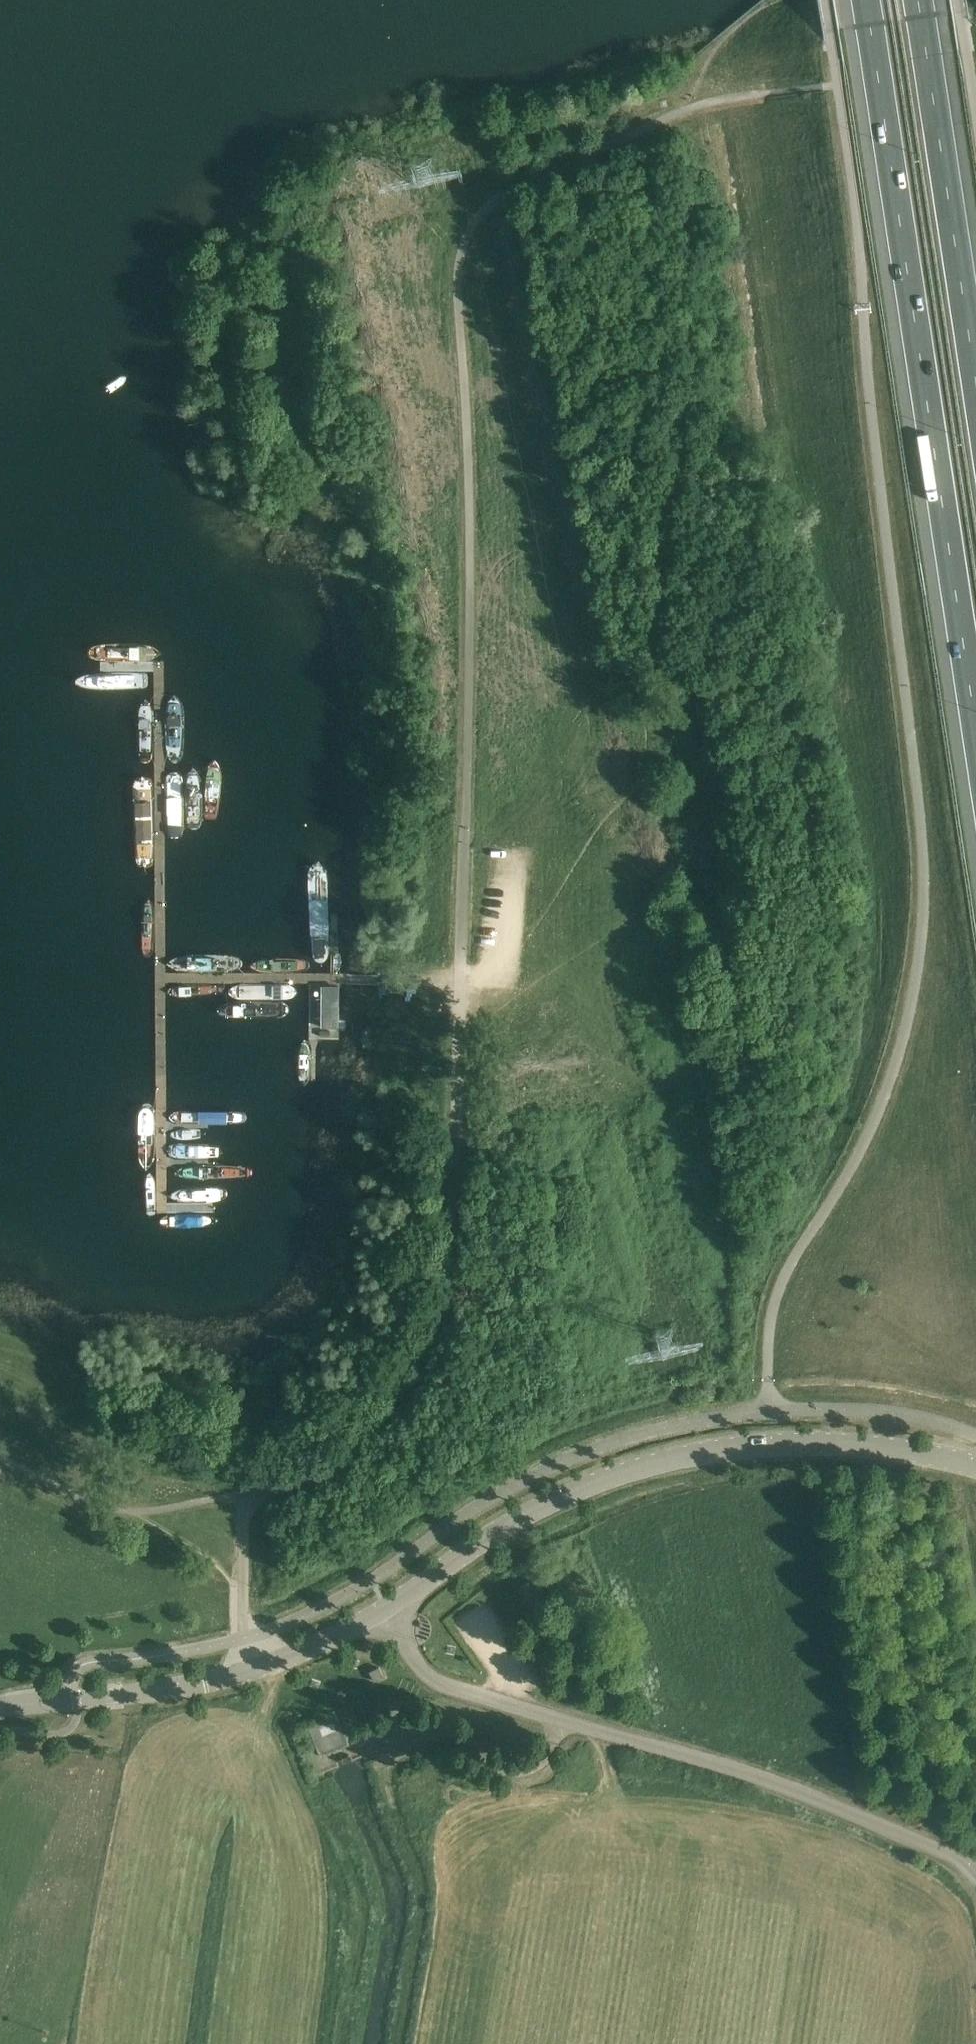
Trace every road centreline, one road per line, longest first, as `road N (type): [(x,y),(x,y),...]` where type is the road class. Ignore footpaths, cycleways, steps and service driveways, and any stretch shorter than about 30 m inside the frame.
road 1 (motorway): [(866,0),(975,730)]
road 2 (unclassified): [(975,1880),(930,1850),(828,1808),(440,1683),(417,1663),(386,1608)]
road 3 (tertiary): [(386,1608),(556,1500),(686,1457),(847,1446),(975,1470)]
road 4 (tertiary): [(15,1705),(180,1690),(248,1673),(386,1608)]
road 5 (motorway): [(975,384),(918,0)]

